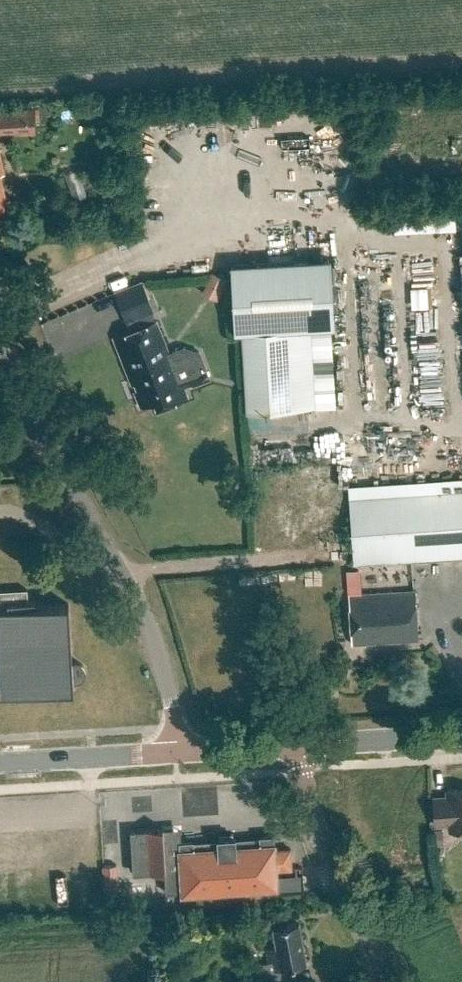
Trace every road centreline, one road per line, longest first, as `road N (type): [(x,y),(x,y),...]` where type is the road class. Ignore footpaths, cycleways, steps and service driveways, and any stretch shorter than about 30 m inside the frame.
road 1 (unclassified): [(180,755),(148,622),(0,356)]
road 2 (unclassified): [(389,981),(337,864),(299,746)]
road 3 (tertiary): [(0,765),(180,755)]
road 4 (tertiary): [(299,746),(461,736)]

